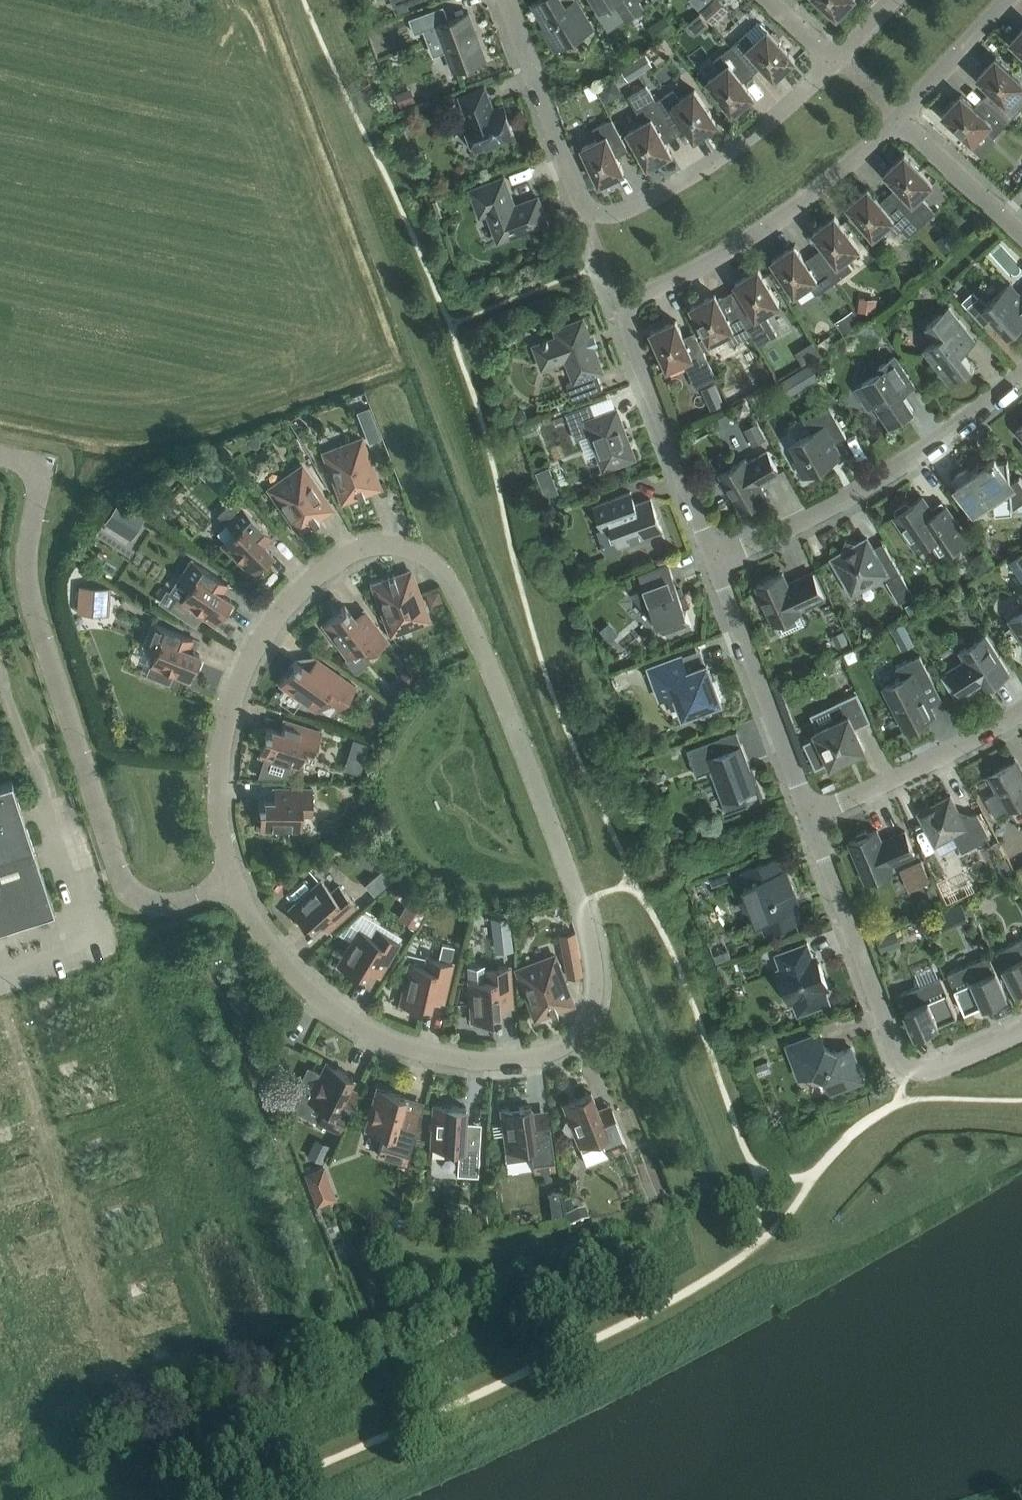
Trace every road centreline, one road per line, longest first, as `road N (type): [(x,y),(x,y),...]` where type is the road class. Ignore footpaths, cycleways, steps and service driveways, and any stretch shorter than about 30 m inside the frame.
road 1 (residential): [(236,890),(291,969),(396,1047),(467,1063),(529,1060),(567,1042),(590,1008),(596,967),(580,902),(455,582),(420,554),(381,546),(341,561),(281,618),(247,671),(223,747),(220,802)]
road 2 (unclassified): [(236,890),(167,913),(141,904),(123,883),(30,601),(26,555),(45,468),(0,459)]
road 3 (residential): [(898,117),(771,225),(627,312),(714,559)]
road 4 (residential): [(503,0),(588,217),(618,214),(681,182),(763,128),(835,64)]
road 5 (residential): [(810,815),(907,1070),(934,1071),(1021,1032)]
road 6 (residential): [(714,559),(851,509),(983,419),(1021,380)]
road 7 (residential): [(714,559),(810,815)]
road 8 (residential): [(810,815),(1021,719)]
road 9 (residential): [(1021,233),(898,117)]
road 10 (residential): [(1009,0),(898,117)]

